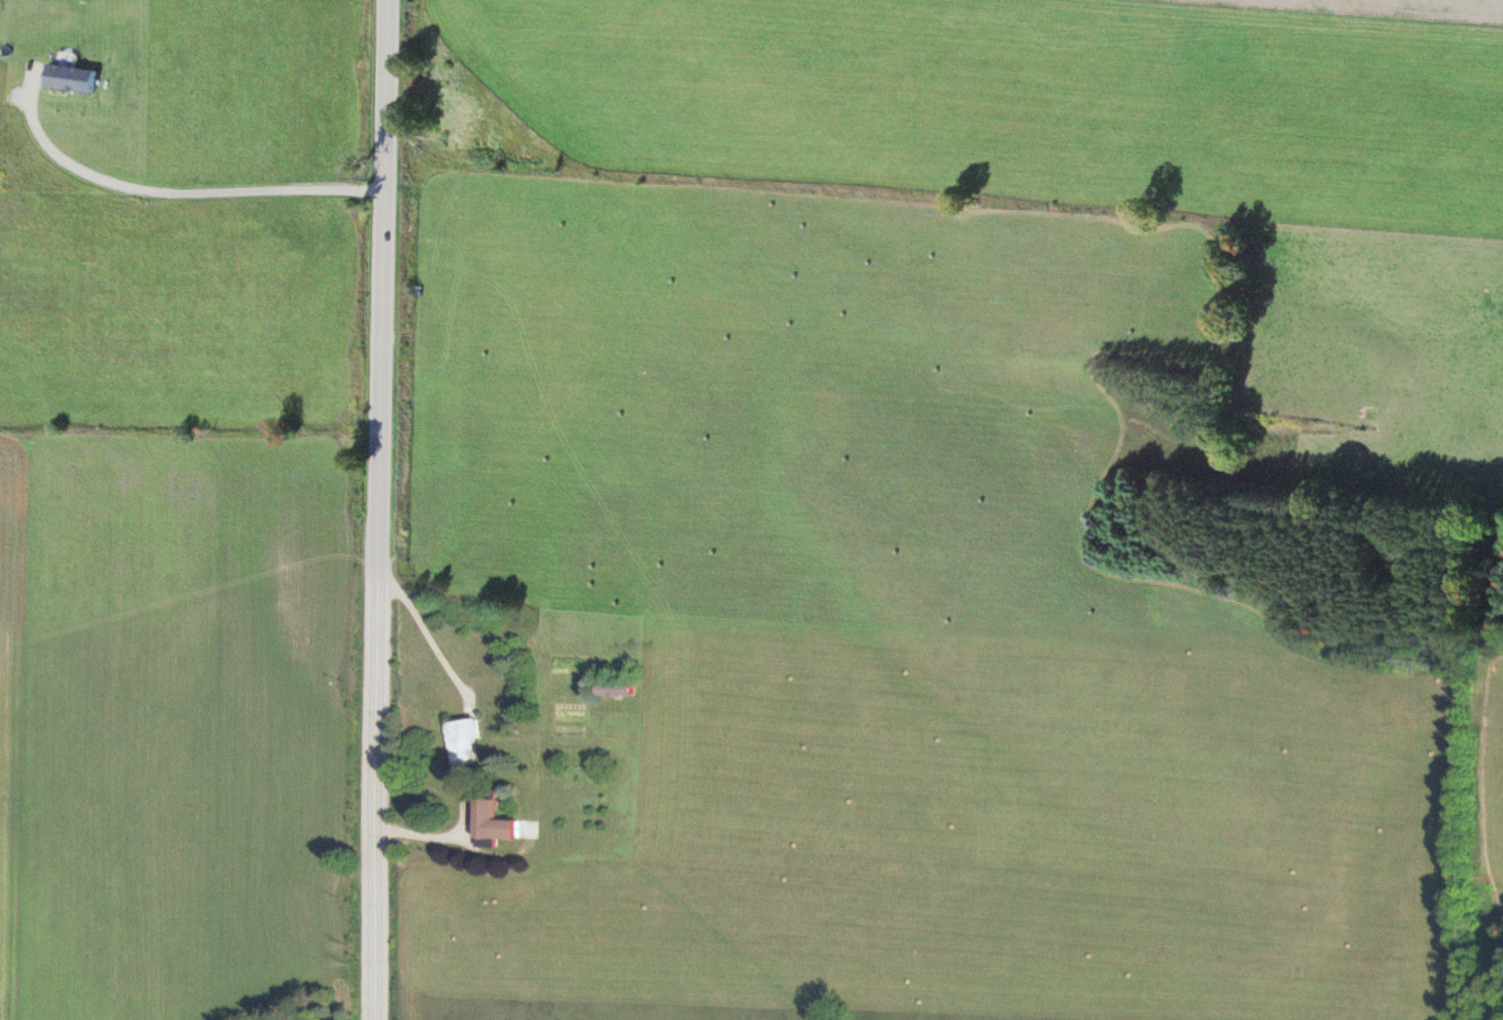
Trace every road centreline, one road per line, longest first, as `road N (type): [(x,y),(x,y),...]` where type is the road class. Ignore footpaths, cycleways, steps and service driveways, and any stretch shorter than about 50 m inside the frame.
road 1 (tertiary): [(380,1019),(396,0)]

